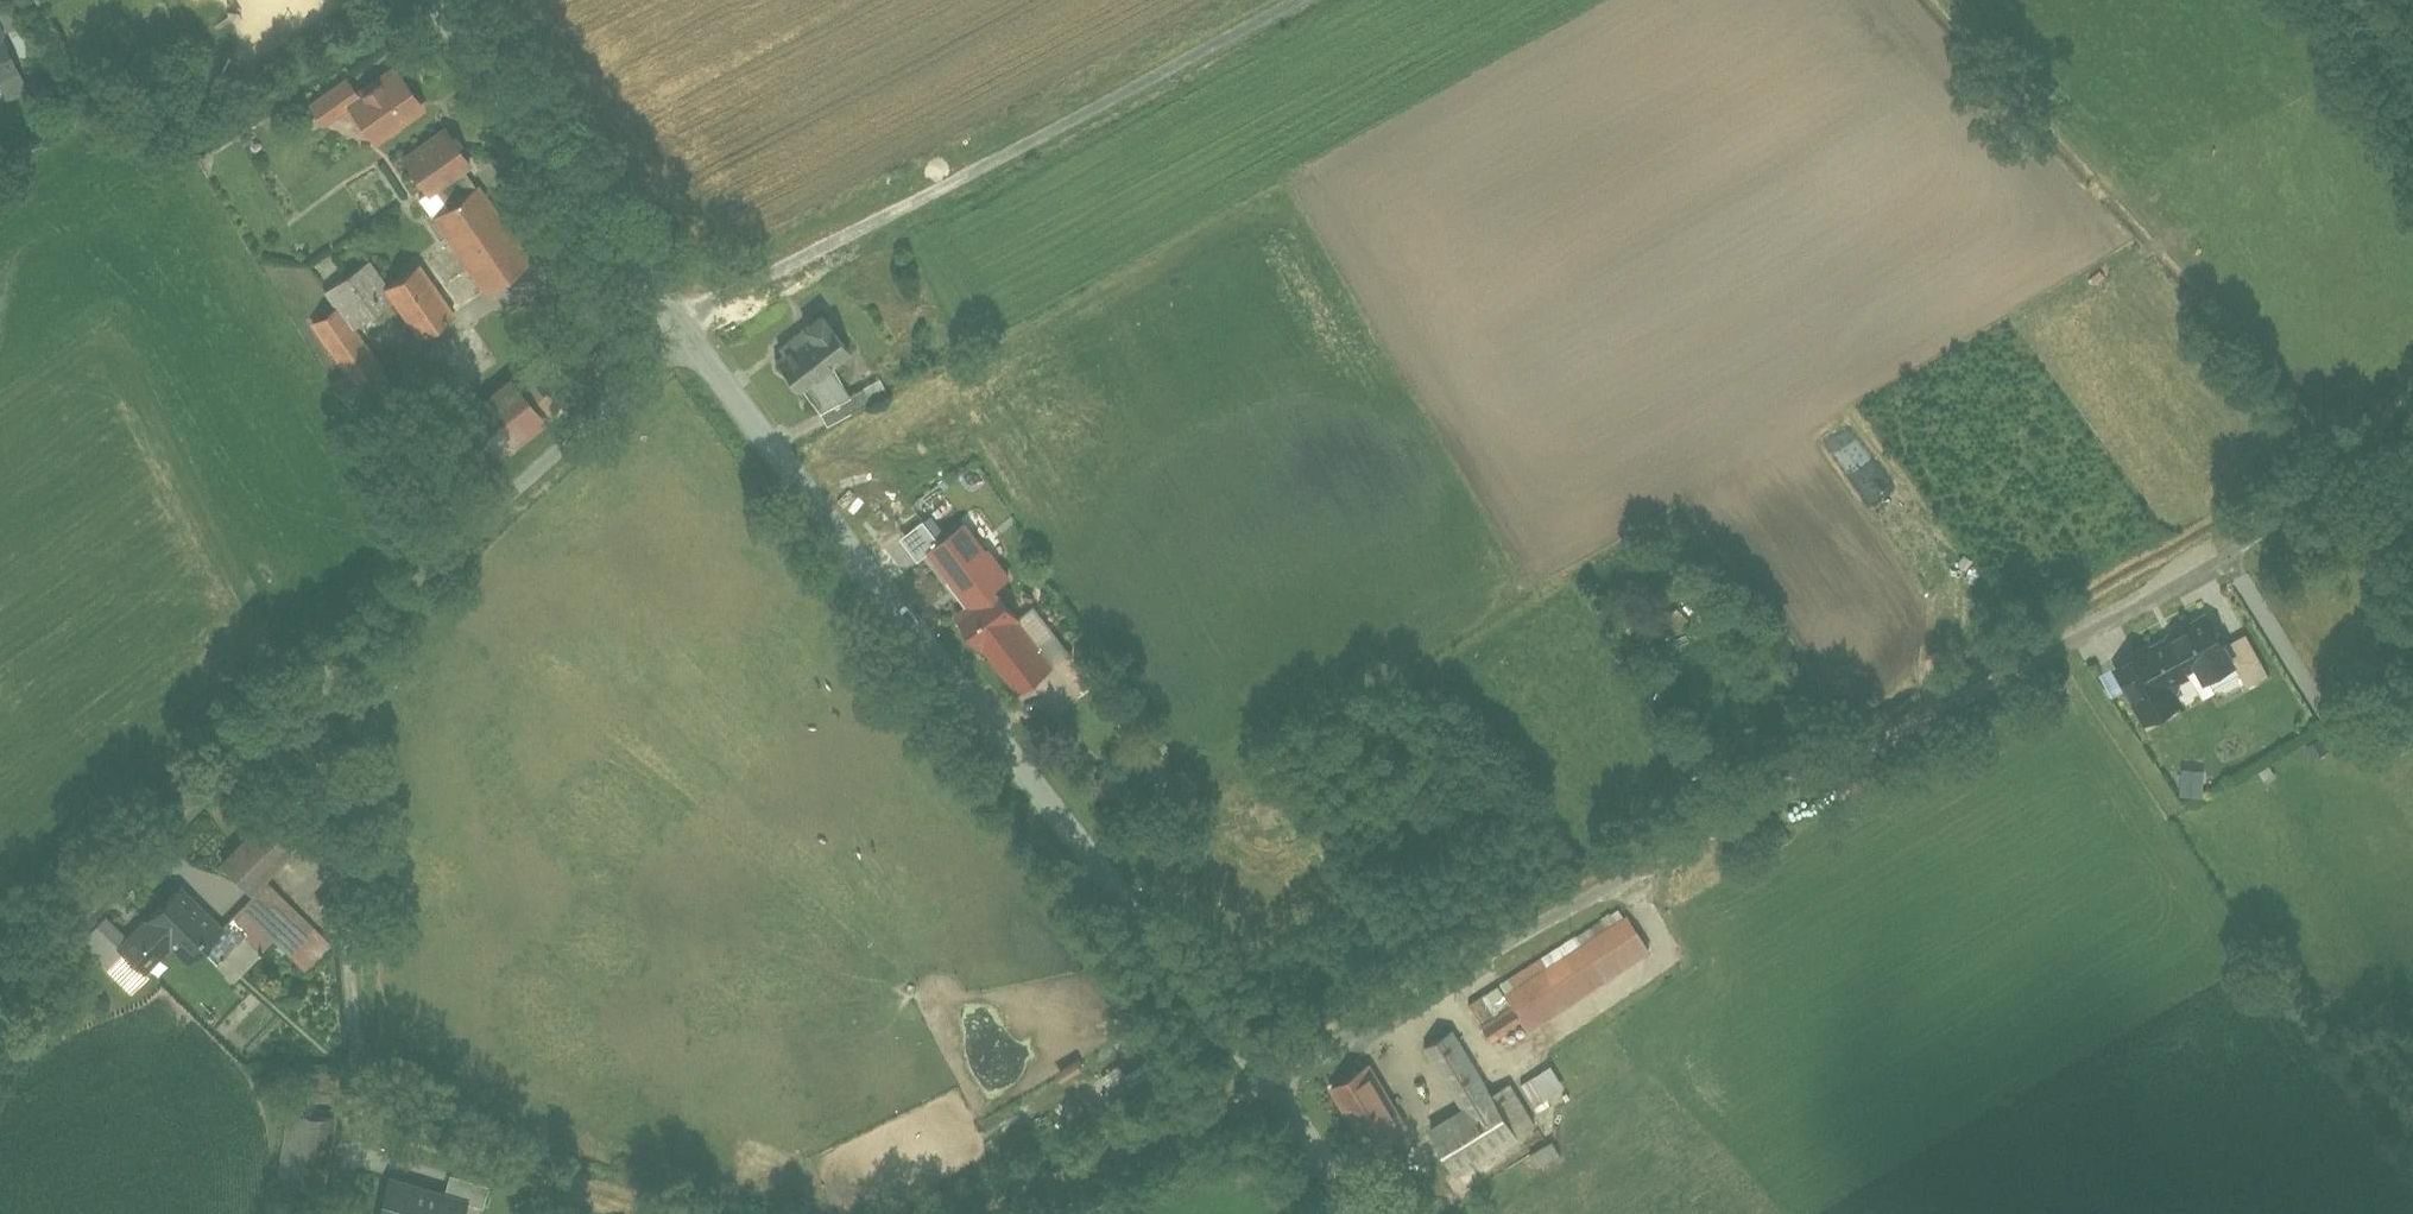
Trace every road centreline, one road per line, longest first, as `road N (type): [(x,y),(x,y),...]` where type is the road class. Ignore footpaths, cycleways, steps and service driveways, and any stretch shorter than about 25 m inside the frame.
road 1 (unclassified): [(1261,1079),(2301,519)]
road 2 (unclassified): [(684,322),(1261,1079)]
road 3 (unclassified): [(0,976),(684,322)]
road 4 (track): [(348,1213),(355,1008),(322,673)]
road 5 (track): [(351,1086),(710,1213)]
road 6 (unclassified): [(480,55),(684,322)]
road 7 (track): [(998,1213),(1261,1079)]
road 8 (unclassified): [(1261,1079),(1350,1213)]

